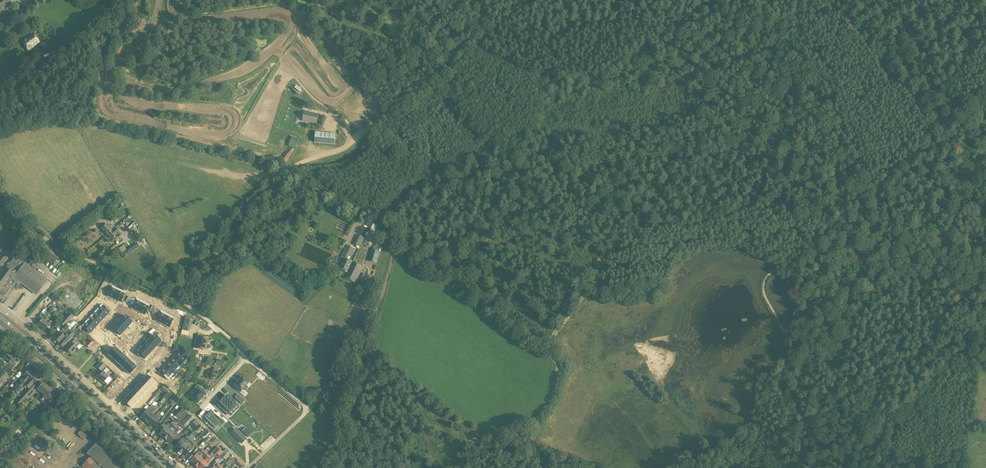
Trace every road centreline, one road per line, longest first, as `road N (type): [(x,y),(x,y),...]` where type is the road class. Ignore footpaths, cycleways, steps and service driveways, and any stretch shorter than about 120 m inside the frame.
road 1 (unclassified): [(244,467),(308,408),(178,299),(98,266),(0,193)]
road 2 (track): [(370,233),(424,186),(650,226)]
road 3 (track): [(428,0),(461,17),(468,34),(452,65),(373,128),(287,168)]
road 4 (track): [(889,429),(789,334),(764,295),(770,276),(827,224)]
road 5 (track): [(650,226),(613,243),(598,264),(556,337),(549,399),(520,424)]
road 6 (unclassified): [(7,311),(179,467)]
road 7 (track): [(398,206),(380,303),(350,332),(309,409)]
road 8 (primary): [(166,467),(2,318)]
road 9 (track): [(985,145),(895,83),(823,0)]
road 10 (unclassified): [(152,467),(0,328)]
road 11 (track): [(650,226),(685,228),(765,202),(827,224)]
road 12 (unknown): [(101,300),(171,335),(111,405)]
road 13 (track): [(827,224),(844,221),(941,120)]
road 14 (track): [(889,429),(985,311)]

